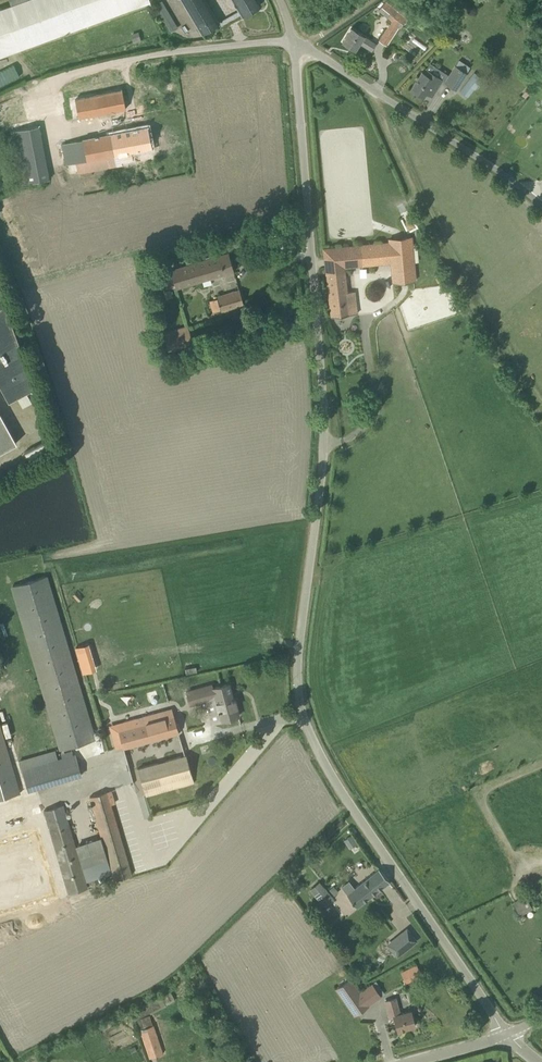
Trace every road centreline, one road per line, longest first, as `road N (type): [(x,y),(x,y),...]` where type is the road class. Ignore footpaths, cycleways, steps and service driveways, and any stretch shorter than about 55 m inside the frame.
road 1 (unclassified): [(507,1038),(350,805),(302,717),(299,650),(325,446),(293,42)]
road 2 (track): [(541,410),(479,308),(371,89)]
road 3 (unclassified): [(541,207),(293,42)]
road 4 (residential): [(293,42),(167,51)]

